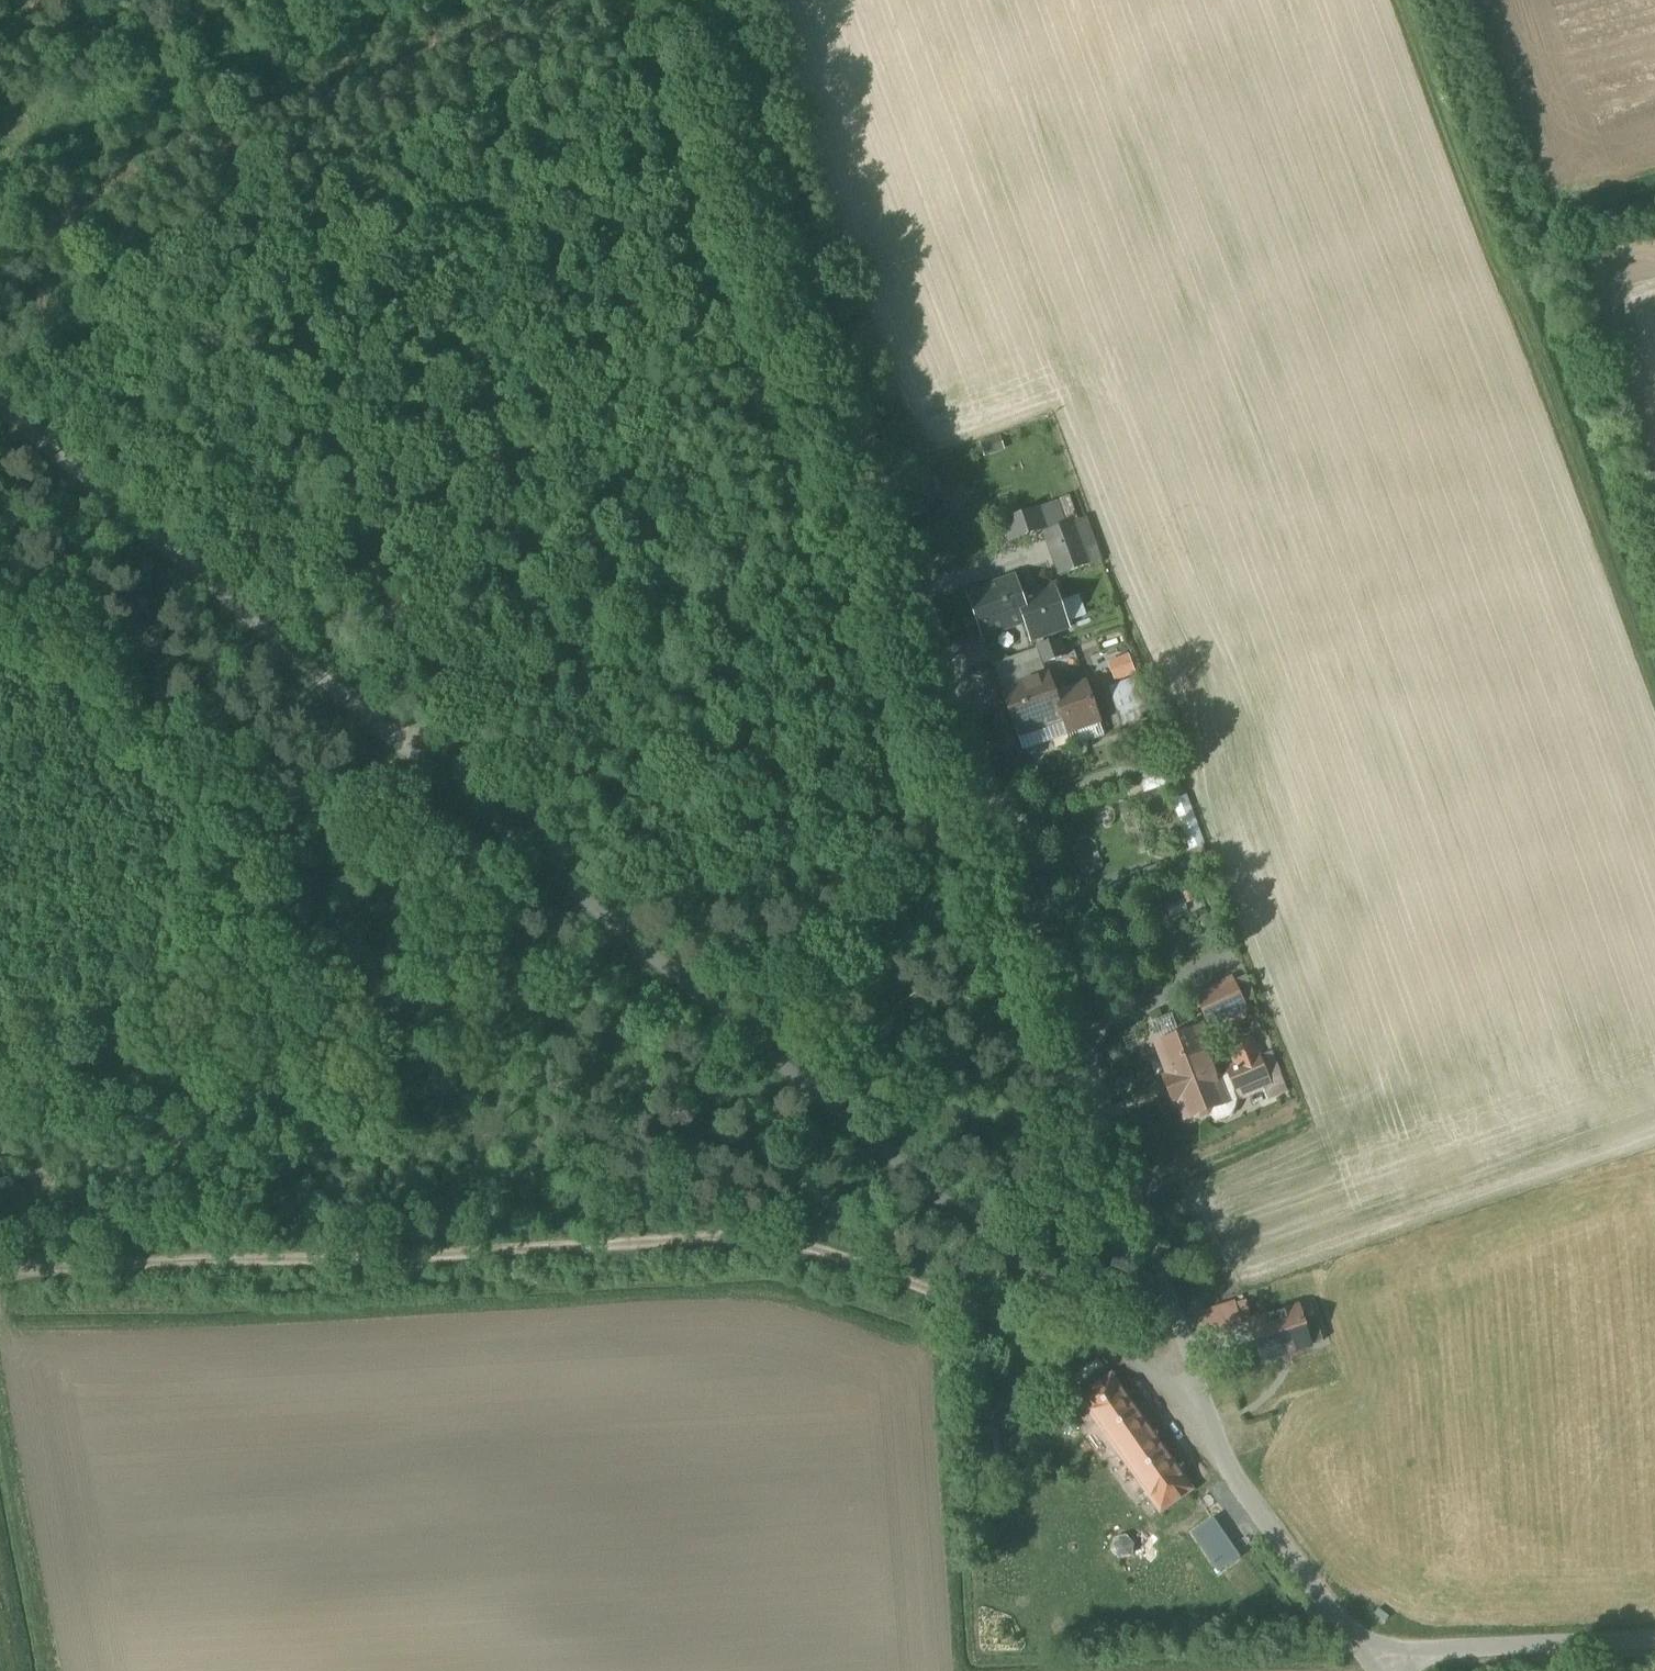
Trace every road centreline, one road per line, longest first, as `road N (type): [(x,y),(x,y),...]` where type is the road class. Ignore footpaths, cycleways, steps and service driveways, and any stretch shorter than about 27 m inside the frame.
road 1 (unclassified): [(712,0),(1202,1399),(1232,1469),(1365,1657)]
road 2 (unclassified): [(1654,1642),(1365,1657)]

